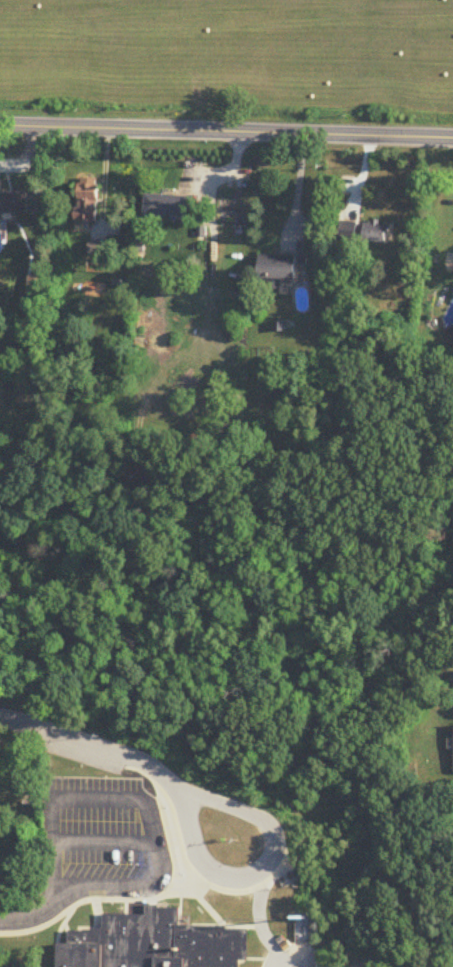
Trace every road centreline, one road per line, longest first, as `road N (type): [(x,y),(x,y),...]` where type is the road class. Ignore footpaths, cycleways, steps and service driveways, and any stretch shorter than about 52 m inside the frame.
road 1 (tertiary): [(0,126),(452,139)]

